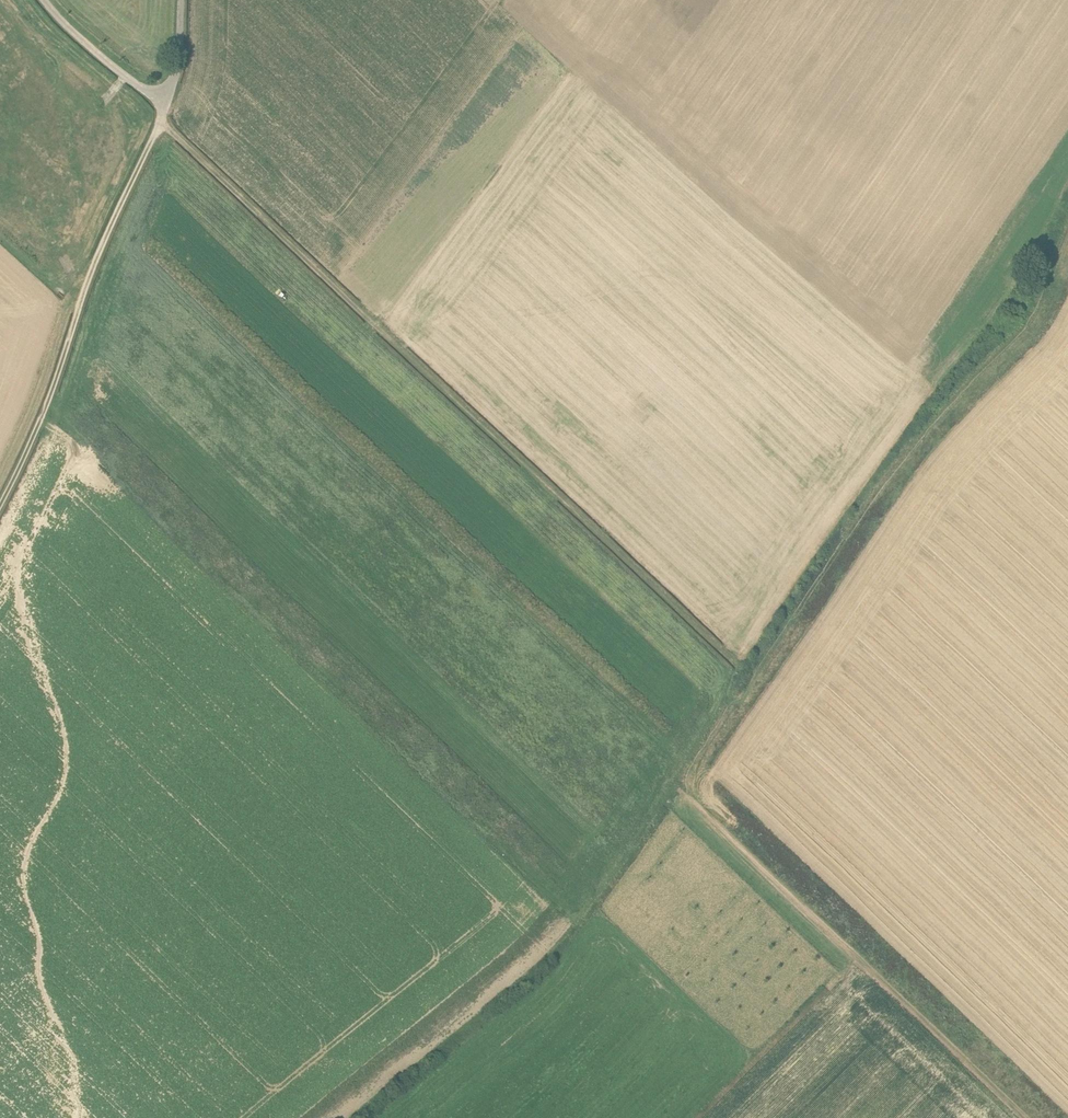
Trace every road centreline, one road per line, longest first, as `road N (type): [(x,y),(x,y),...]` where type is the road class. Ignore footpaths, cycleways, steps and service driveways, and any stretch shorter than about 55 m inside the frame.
road 1 (track): [(160,124),(734,660),(725,693),(732,703)]
road 2 (track): [(0,505),(46,408),(100,249),(164,118),(161,88)]
road 3 (unclassified): [(161,88),(123,73),(44,0)]

